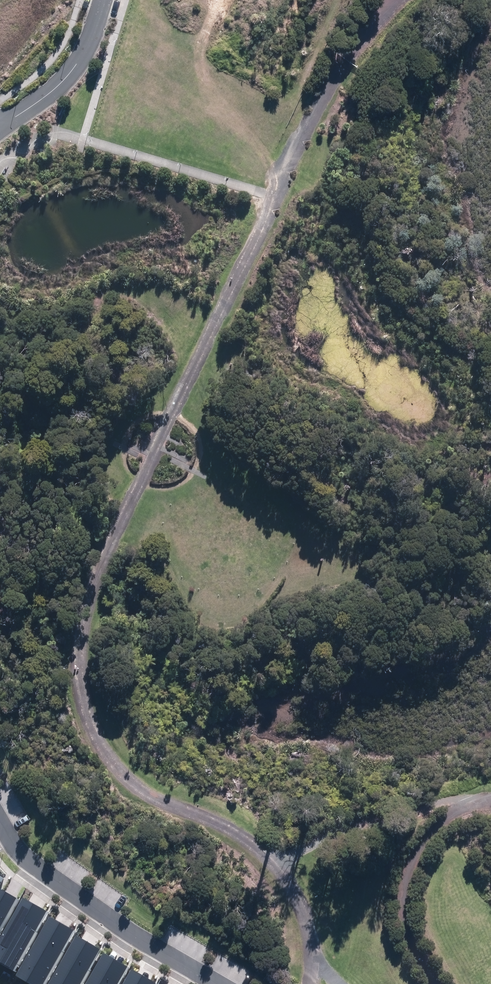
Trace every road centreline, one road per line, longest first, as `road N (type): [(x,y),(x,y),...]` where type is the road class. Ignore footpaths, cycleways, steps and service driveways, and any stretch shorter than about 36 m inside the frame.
road 1 (track): [(257,844),(140,790),(115,768),(86,715),(77,648),(83,605),(331,87),(395,0)]
road 2 (residential): [(223,983),(32,866),(0,829)]
road 3 (track): [(257,844),(301,847),(490,793)]
road 4 (track): [(433,983),(405,925),(413,854),(455,811),(490,794)]
road 5 (residential): [(4,124),(65,79),(104,0)]
road 6 (track): [(312,956),(302,909),(257,844)]

